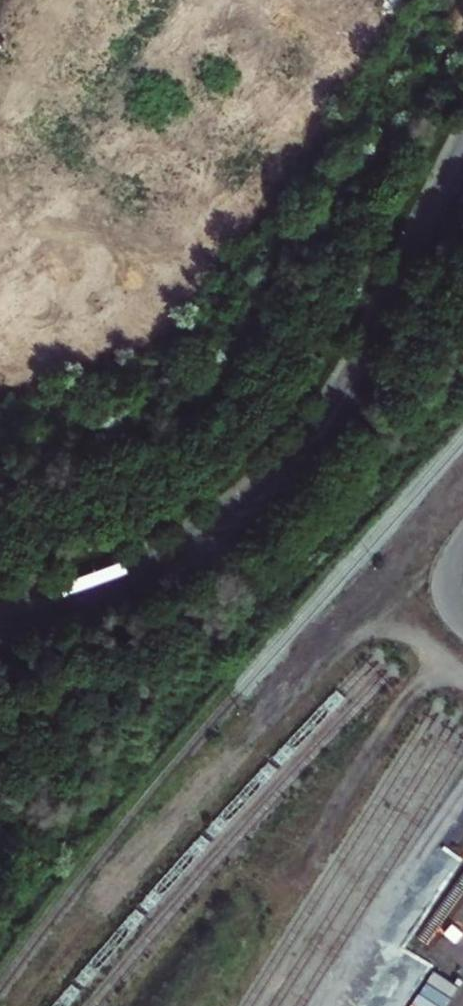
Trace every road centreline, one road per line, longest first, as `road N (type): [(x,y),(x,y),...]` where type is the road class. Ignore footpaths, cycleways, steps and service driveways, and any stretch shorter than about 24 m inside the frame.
road 1 (unclassified): [(0,641),(55,632),(134,606),(248,536),(307,478),(342,427),(401,286)]
road 2 (unclassified): [(401,286),(336,399),(248,496),(148,559),(73,585),(0,596)]
road 3 (unclassified): [(401,286),(462,155)]

